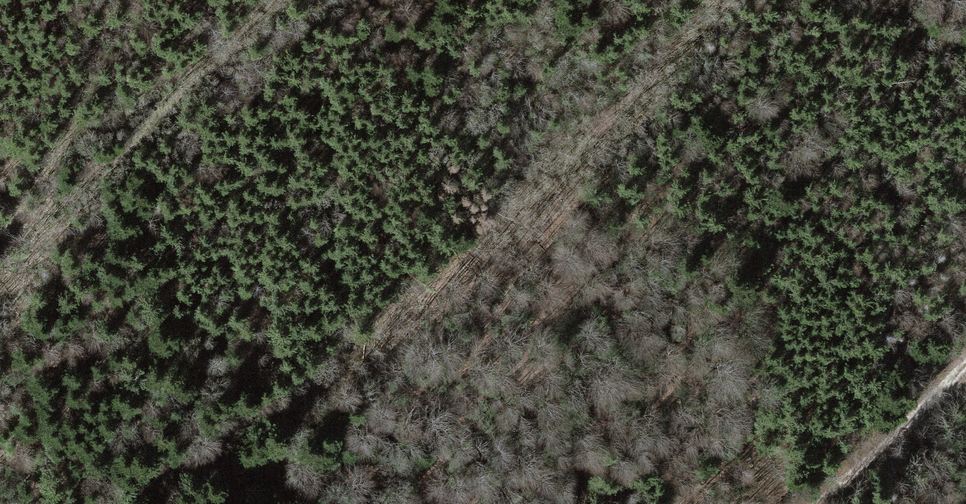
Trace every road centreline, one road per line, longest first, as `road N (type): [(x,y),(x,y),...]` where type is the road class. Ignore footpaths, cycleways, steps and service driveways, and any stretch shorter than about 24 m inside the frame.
road 1 (track): [(110,503),(177,472),(440,284),(722,0)]
road 2 (track): [(0,245),(125,157),(282,0)]
road 3 (track): [(965,359),(826,503)]

